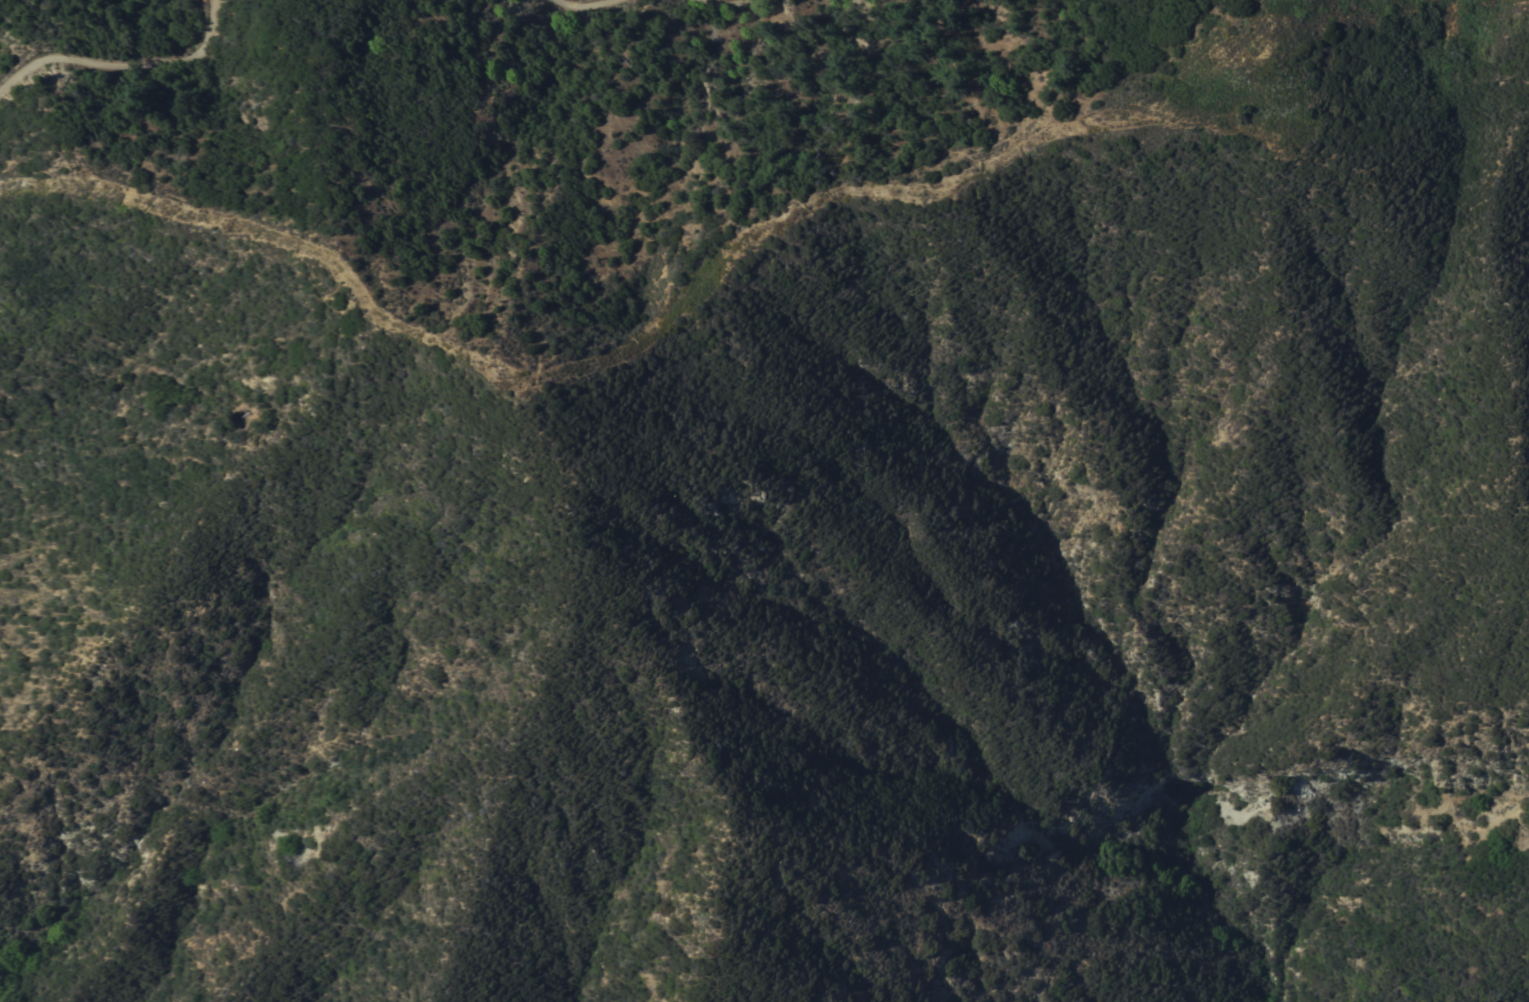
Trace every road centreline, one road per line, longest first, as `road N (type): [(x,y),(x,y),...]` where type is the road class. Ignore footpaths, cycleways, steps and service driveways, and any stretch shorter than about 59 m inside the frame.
road 1 (track): [(214,0),(200,41),(174,60),(51,59),(27,66),(0,91)]

